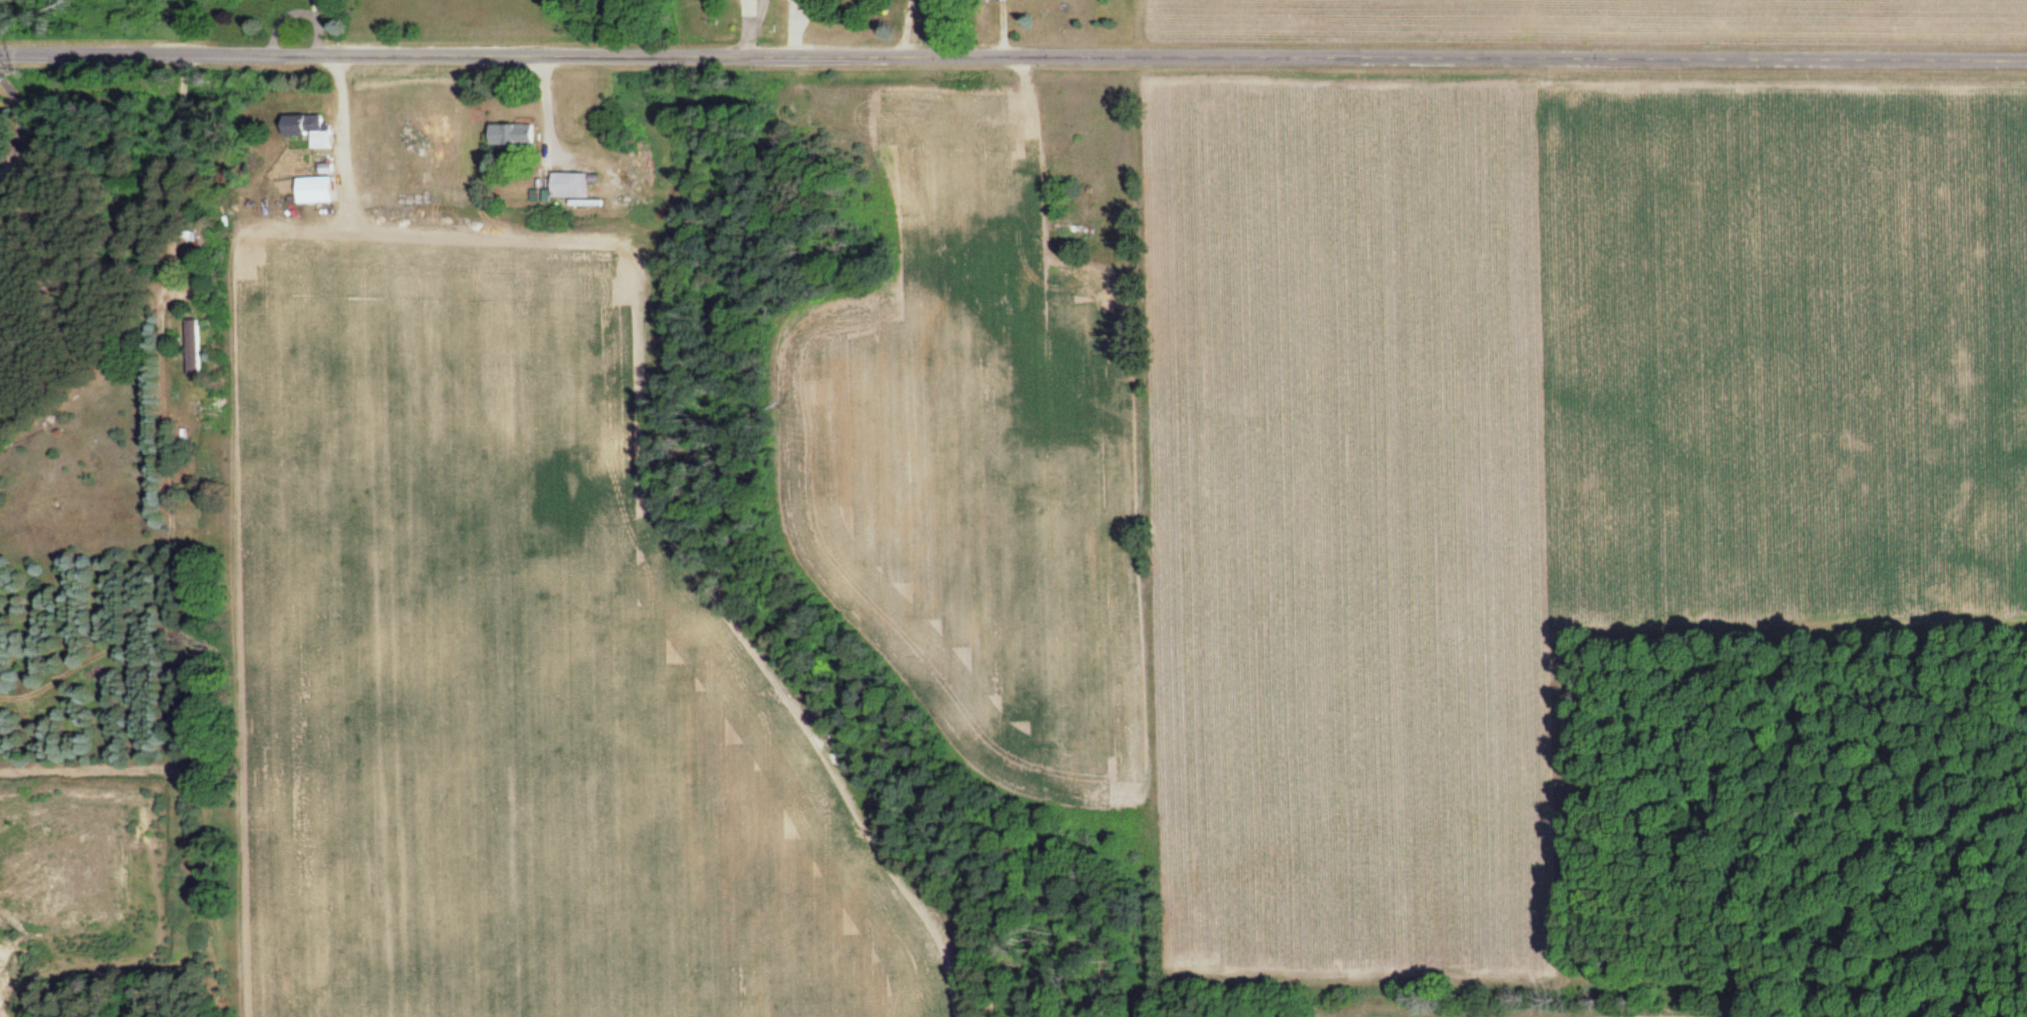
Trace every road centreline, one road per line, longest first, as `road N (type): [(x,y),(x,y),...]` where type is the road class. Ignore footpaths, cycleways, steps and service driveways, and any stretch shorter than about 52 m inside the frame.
road 1 (residential): [(2026,66),(0,58)]

